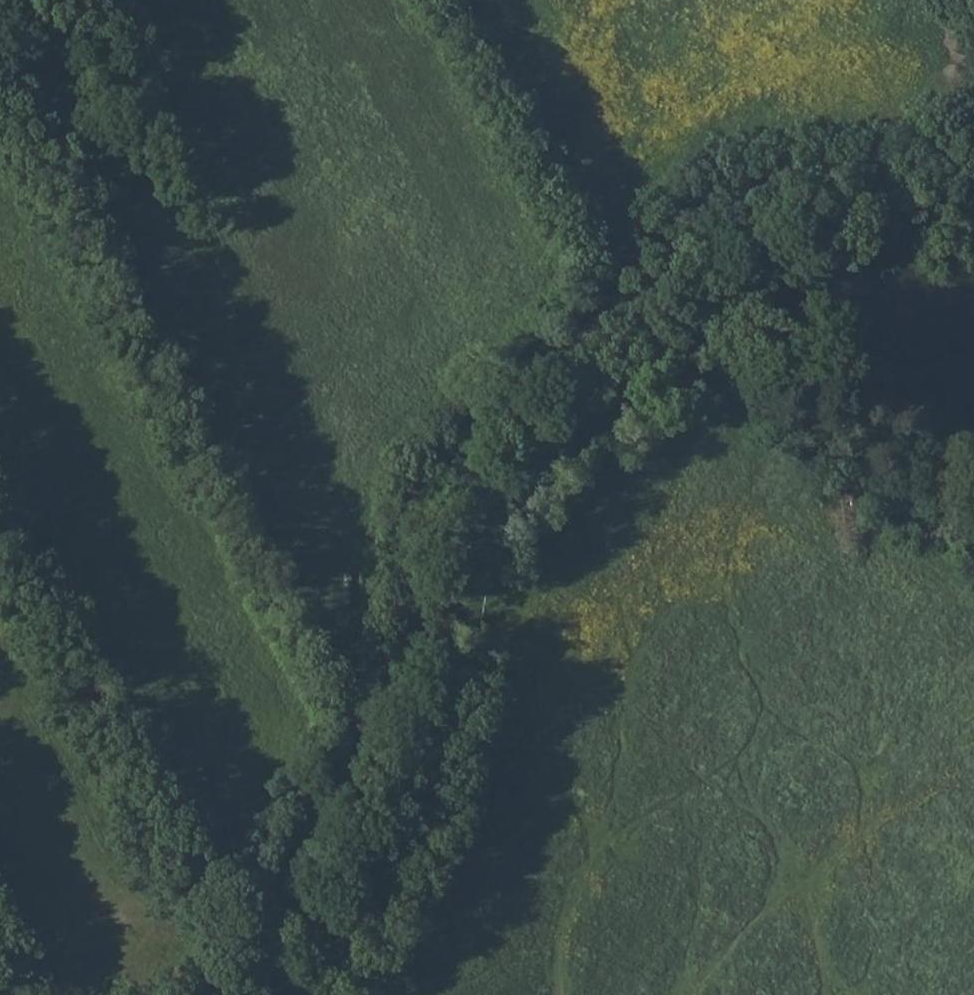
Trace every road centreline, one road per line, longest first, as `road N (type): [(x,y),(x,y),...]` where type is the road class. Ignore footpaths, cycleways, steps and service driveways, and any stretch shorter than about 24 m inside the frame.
road 1 (track): [(189,994),(260,906),(383,694),(401,637),(407,517),(418,482),(451,442),(710,201),(906,157),(973,124)]

